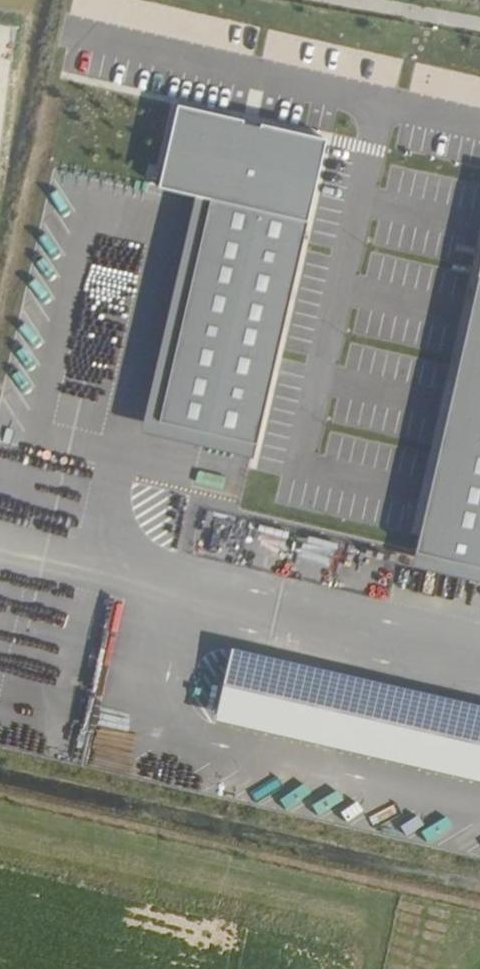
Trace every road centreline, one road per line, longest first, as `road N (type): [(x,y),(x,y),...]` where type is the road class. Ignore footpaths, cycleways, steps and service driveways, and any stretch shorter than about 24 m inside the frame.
road 1 (track): [(479,899),(0,784)]

